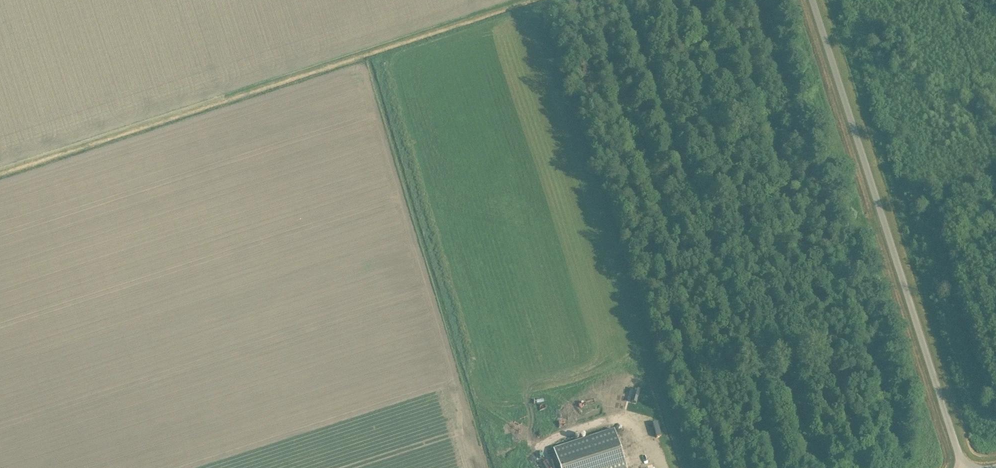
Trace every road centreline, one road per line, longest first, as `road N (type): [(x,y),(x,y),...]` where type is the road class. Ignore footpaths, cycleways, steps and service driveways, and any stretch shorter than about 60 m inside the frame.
road 1 (track): [(916,467),(932,456),(930,441),(788,0)]
road 2 (unclassified): [(963,467),(812,0)]
road 3 (track): [(882,217),(655,287)]

